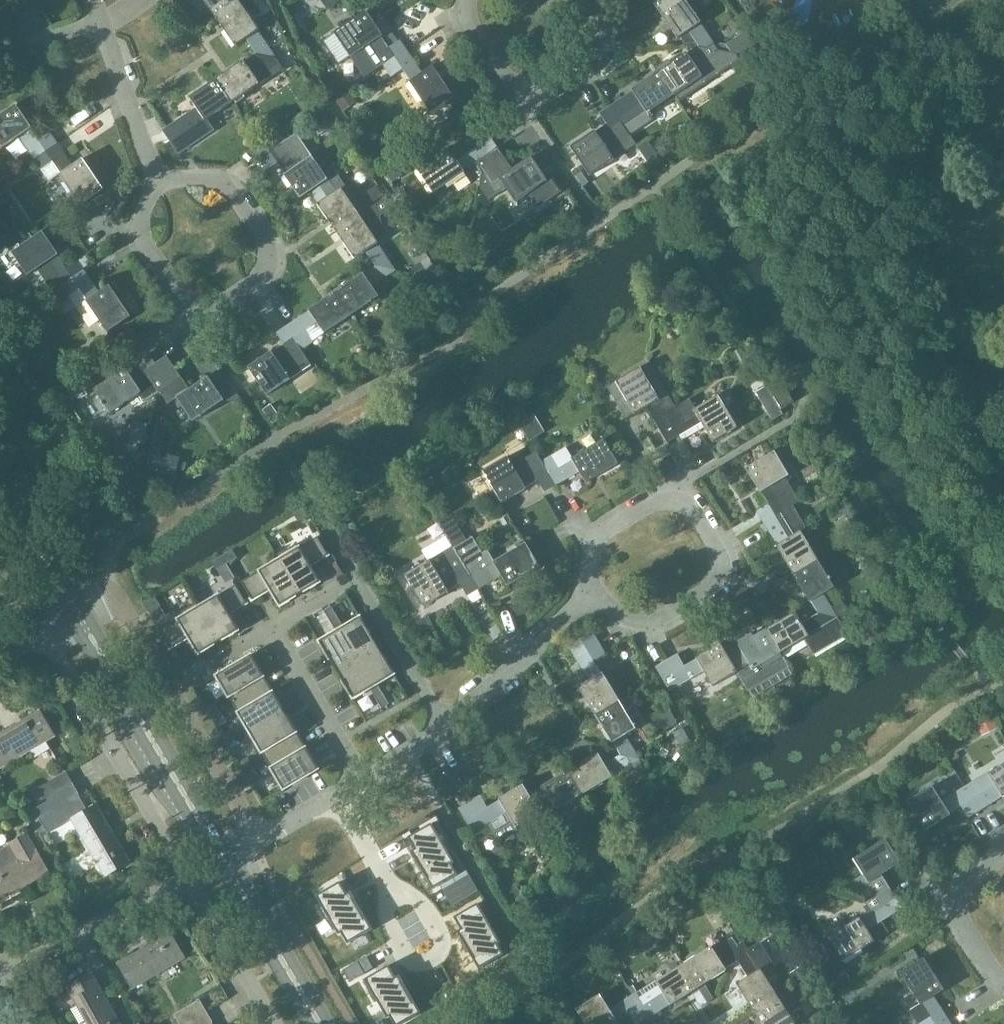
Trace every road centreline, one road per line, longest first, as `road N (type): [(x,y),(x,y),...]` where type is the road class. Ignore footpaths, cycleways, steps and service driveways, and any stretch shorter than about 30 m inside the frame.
road 1 (residential): [(594,611),(585,589),(591,549),(678,481),(739,572),(657,630),(633,632)]
road 2 (residential): [(240,203),(265,240),(263,275),(196,323),(170,303),(146,254),(143,227),(157,180)]
road 3 (residential): [(82,616),(114,595),(253,842)]
road 4 (residential): [(366,775),(594,611)]
road 5 (tertiary): [(221,860),(82,616)]
road 6 (residential): [(44,637),(185,879)]
road 7 (residential): [(576,0),(590,22),(594,60),(528,98),(511,92),(468,29),(464,6)]
road 8 (residential): [(0,978),(185,879)]
road 9 (tertiary): [(319,1023),(221,860)]
road 10 (residential): [(157,180),(99,0)]
road 11 (residential): [(366,775),(273,629)]
road 12 (residential): [(185,879),(272,1023)]
road 13 (tertiary): [(82,616),(0,480)]
road 14 (residential): [(253,842),(366,775)]

